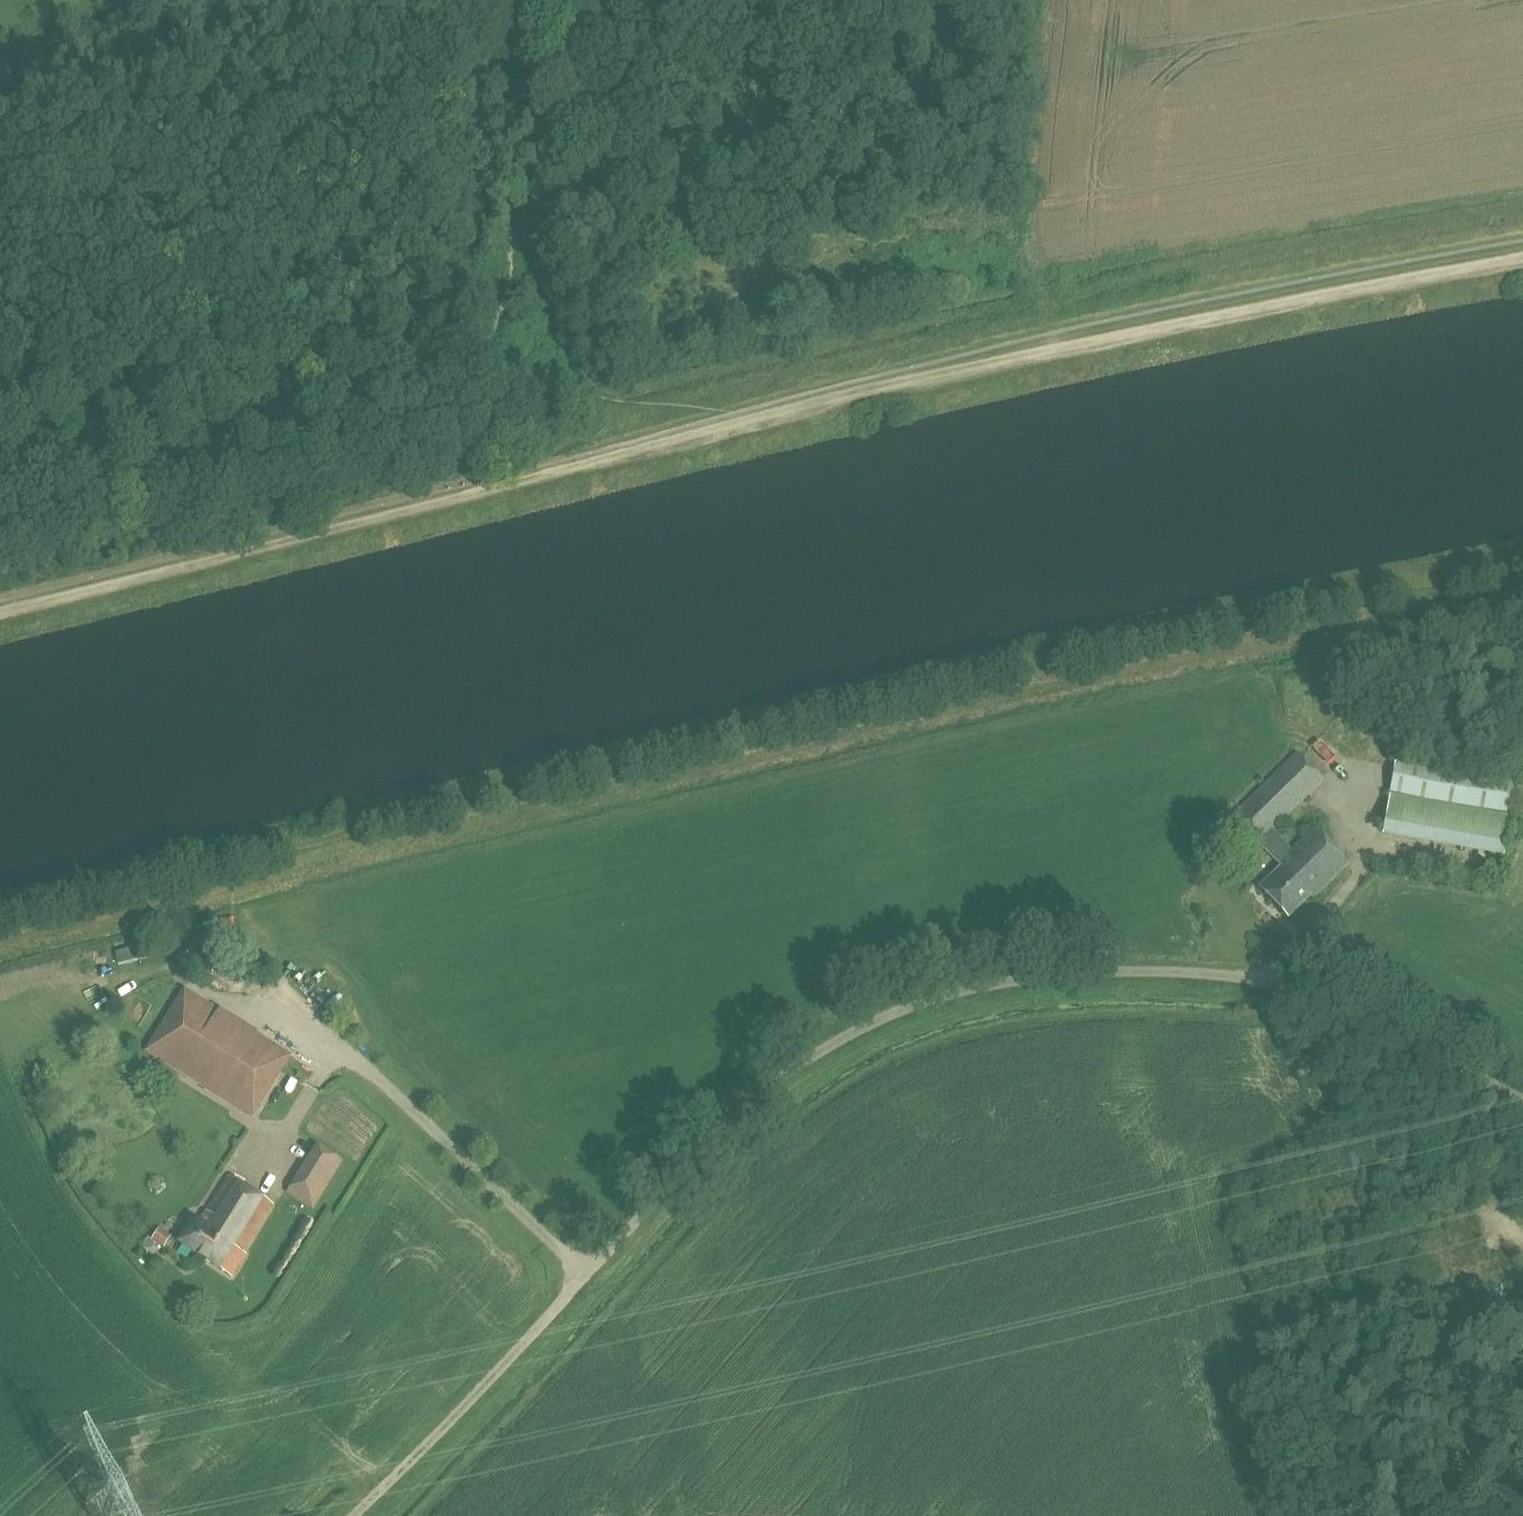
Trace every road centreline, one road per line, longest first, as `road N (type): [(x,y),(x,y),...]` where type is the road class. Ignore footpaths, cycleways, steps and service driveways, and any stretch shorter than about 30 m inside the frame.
road 1 (track): [(0,614),(993,361),(1522,259)]
road 2 (unclassified): [(348,1515),(740,1109),(862,1023),(1039,977),(1157,975),(1305,991),(1522,1107)]

